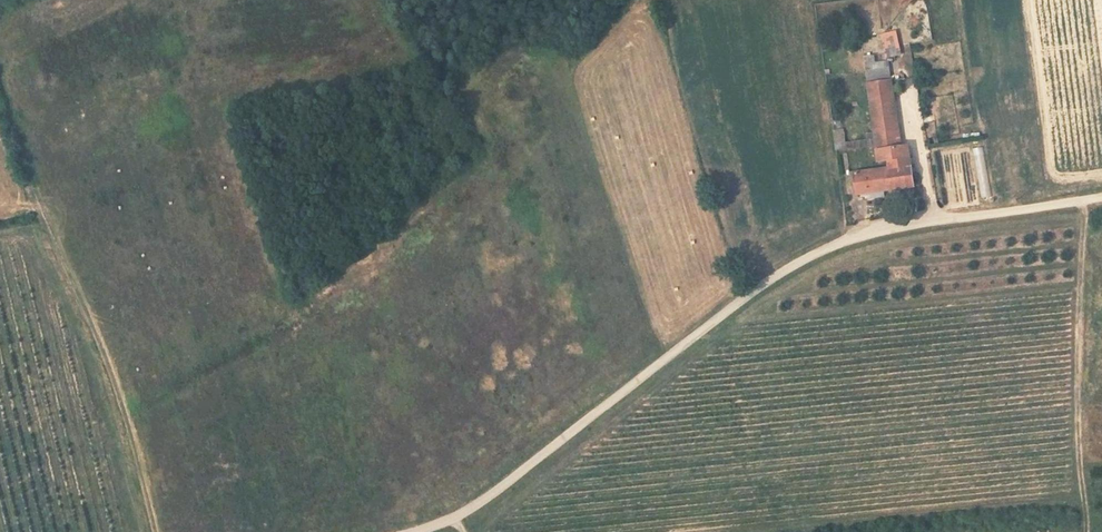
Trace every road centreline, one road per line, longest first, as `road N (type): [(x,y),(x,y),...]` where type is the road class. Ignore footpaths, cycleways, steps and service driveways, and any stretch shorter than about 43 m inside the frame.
road 1 (unclassified): [(415,531),(467,511),(800,262),(905,222),(1101,197)]
road 2 (track): [(28,206),(40,210),(109,371),(157,531)]
road 3 (track): [(1084,200),(1078,421),(1086,531)]

